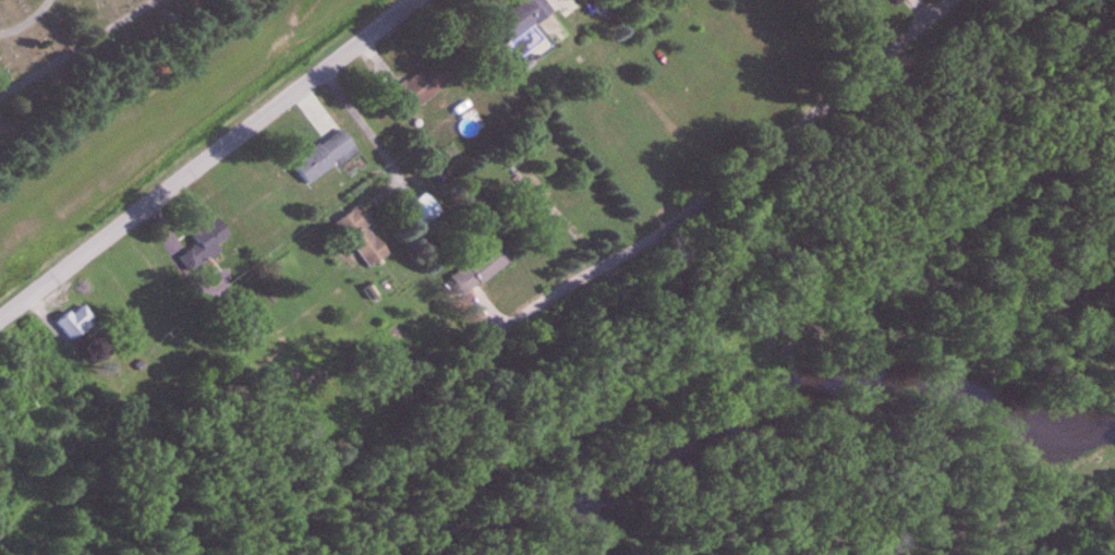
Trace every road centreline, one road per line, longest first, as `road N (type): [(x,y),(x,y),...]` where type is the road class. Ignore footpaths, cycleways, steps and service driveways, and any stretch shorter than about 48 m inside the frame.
road 1 (residential): [(487,345),(680,217),(958,0)]
road 2 (residential): [(0,320),(416,0)]

